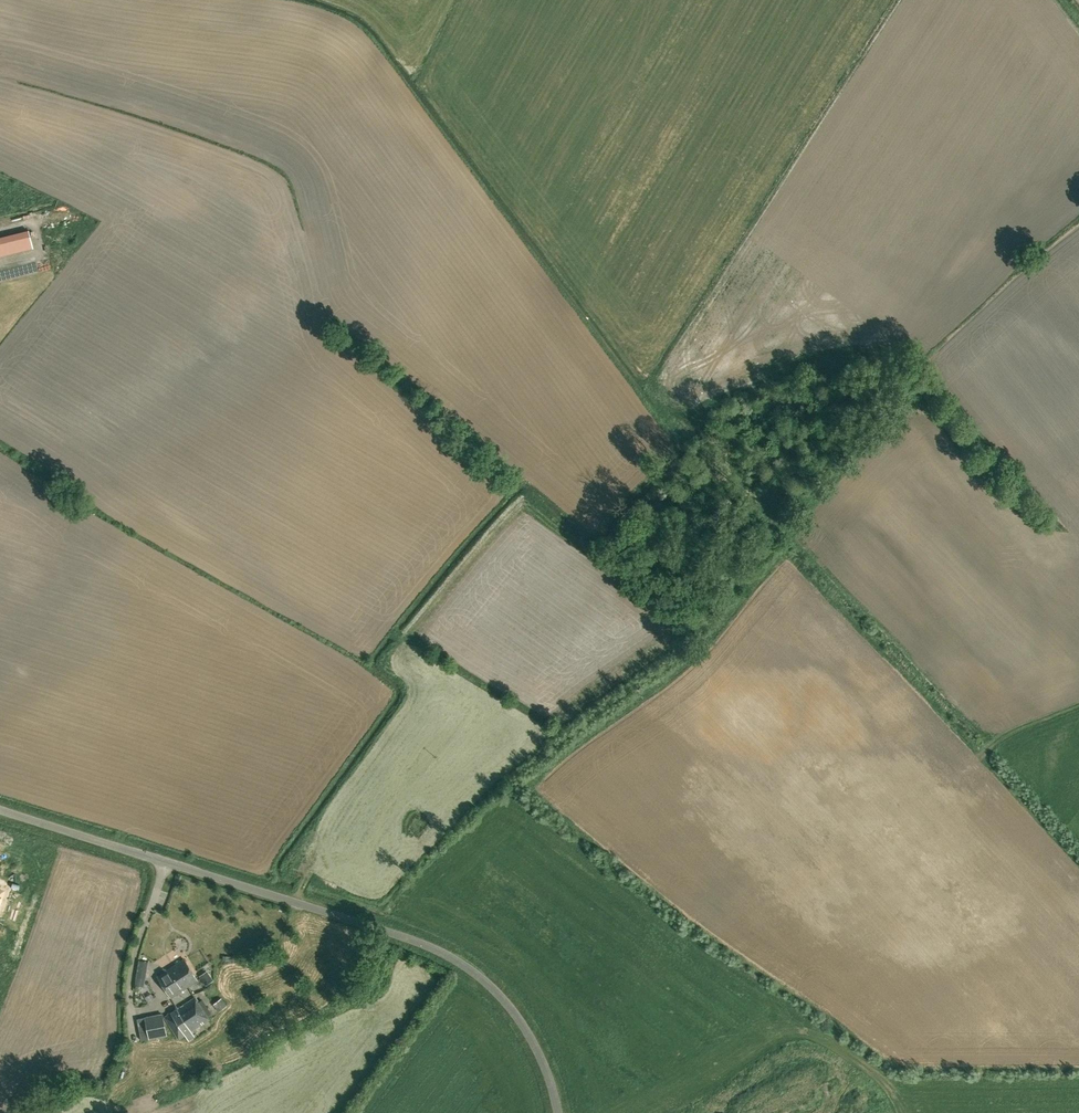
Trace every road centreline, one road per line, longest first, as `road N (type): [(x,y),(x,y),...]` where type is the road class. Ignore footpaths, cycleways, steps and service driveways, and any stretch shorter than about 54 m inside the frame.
road 1 (unclassified): [(558,1112),(529,1035),(497,994),(458,963),(380,930),(0,811)]

